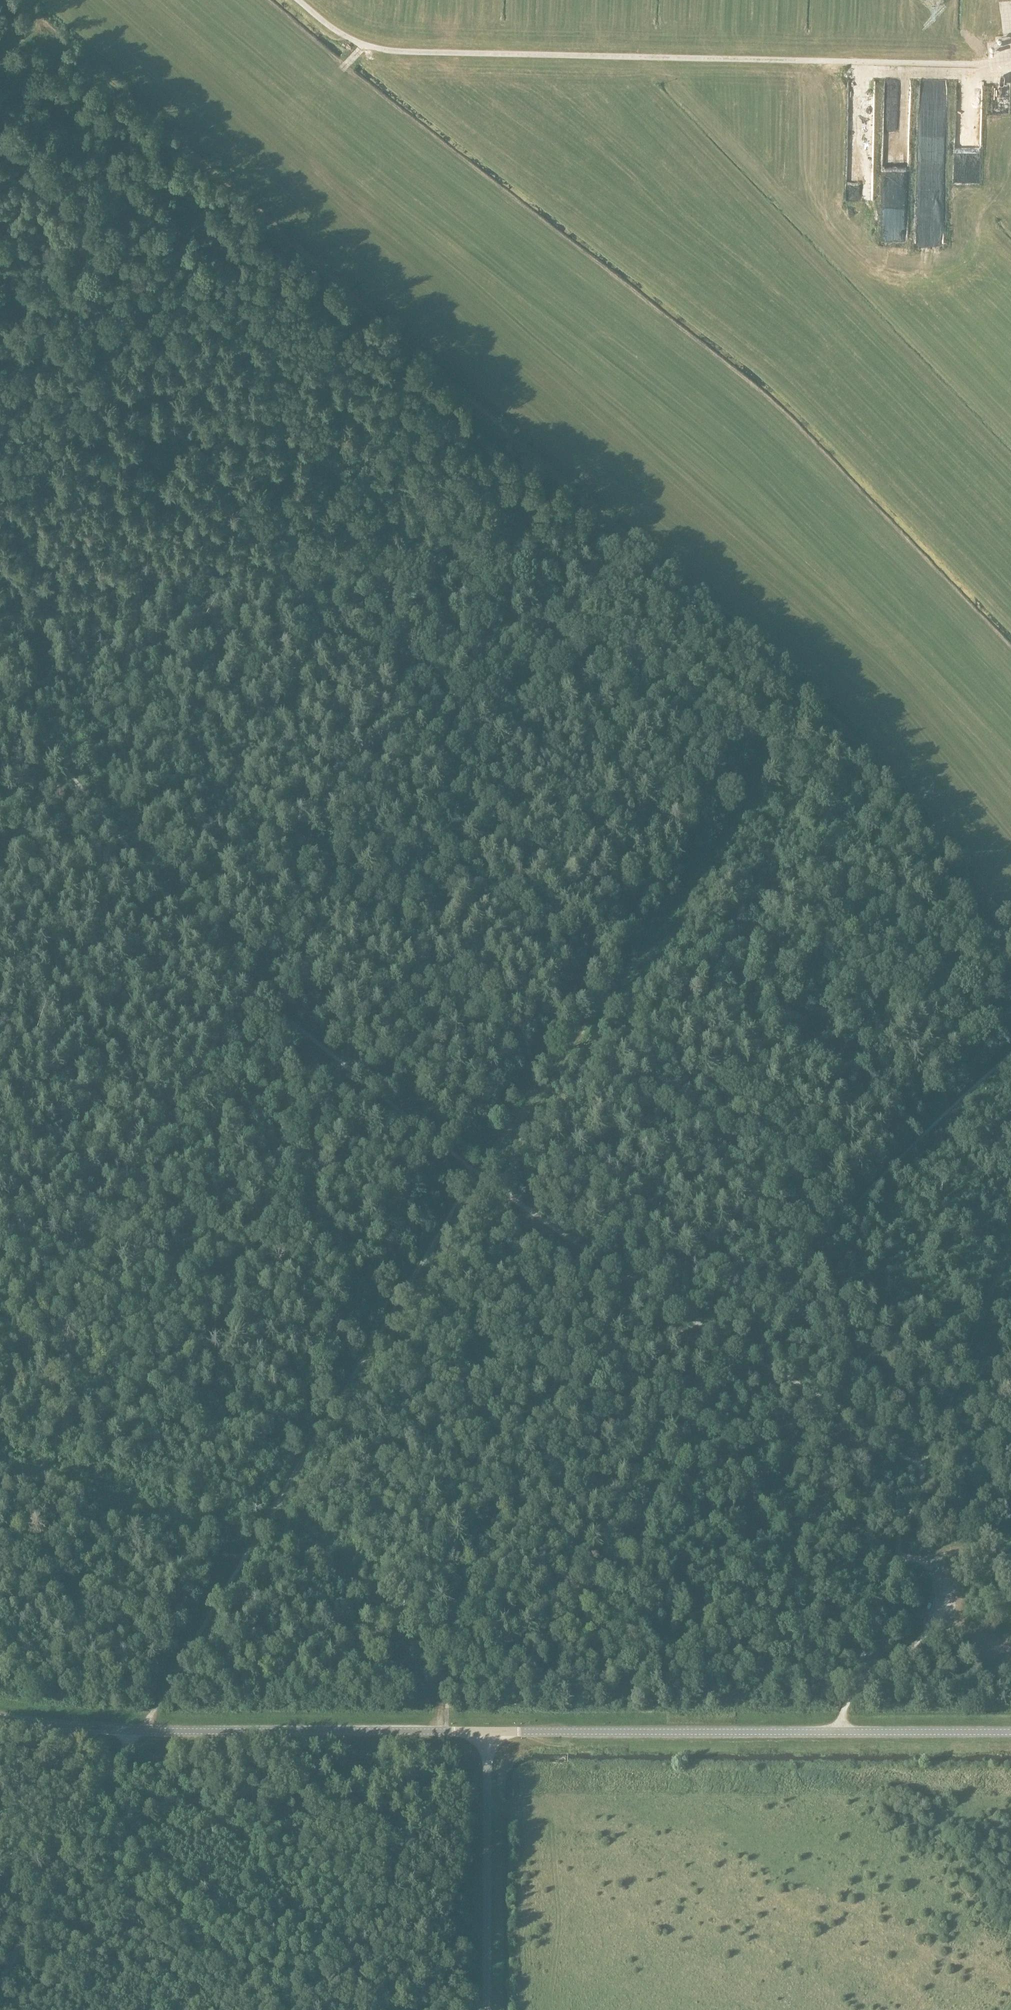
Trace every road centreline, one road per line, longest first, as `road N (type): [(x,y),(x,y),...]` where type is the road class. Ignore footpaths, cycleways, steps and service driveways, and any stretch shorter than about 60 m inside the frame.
road 1 (track): [(476,1174),(177,1669)]
road 2 (track): [(813,709),(476,1174)]
road 3 (track): [(438,1731),(429,1680),(368,1590),(337,1562),(291,1540),(89,1492),(0,1459)]
road 4 (track): [(68,773),(435,380)]
road 5 (tertiary): [(1010,1733),(487,1731)]
road 6 (tertiary): [(487,1731),(138,1731),(0,1717)]
road 7 (track): [(155,1707),(99,1782),(0,1983)]
road 8 (track): [(476,1174),(708,1332)]
road 9 (track): [(68,773),(211,955),(246,987)]
road 10 (unclassified): [(487,2009),(487,1731)]
road 11 (track): [(270,1005),(476,1174)]
road 12 (track): [(752,1359),(926,1465)]
road 13 (track): [(897,1552),(841,1733)]
road 14 (track): [(851,1689),(904,1653),(937,1610),(938,1579),(913,1557)]
road 15 (track): [(926,1465),(1006,1512),(1008,1525),(990,1539)]

